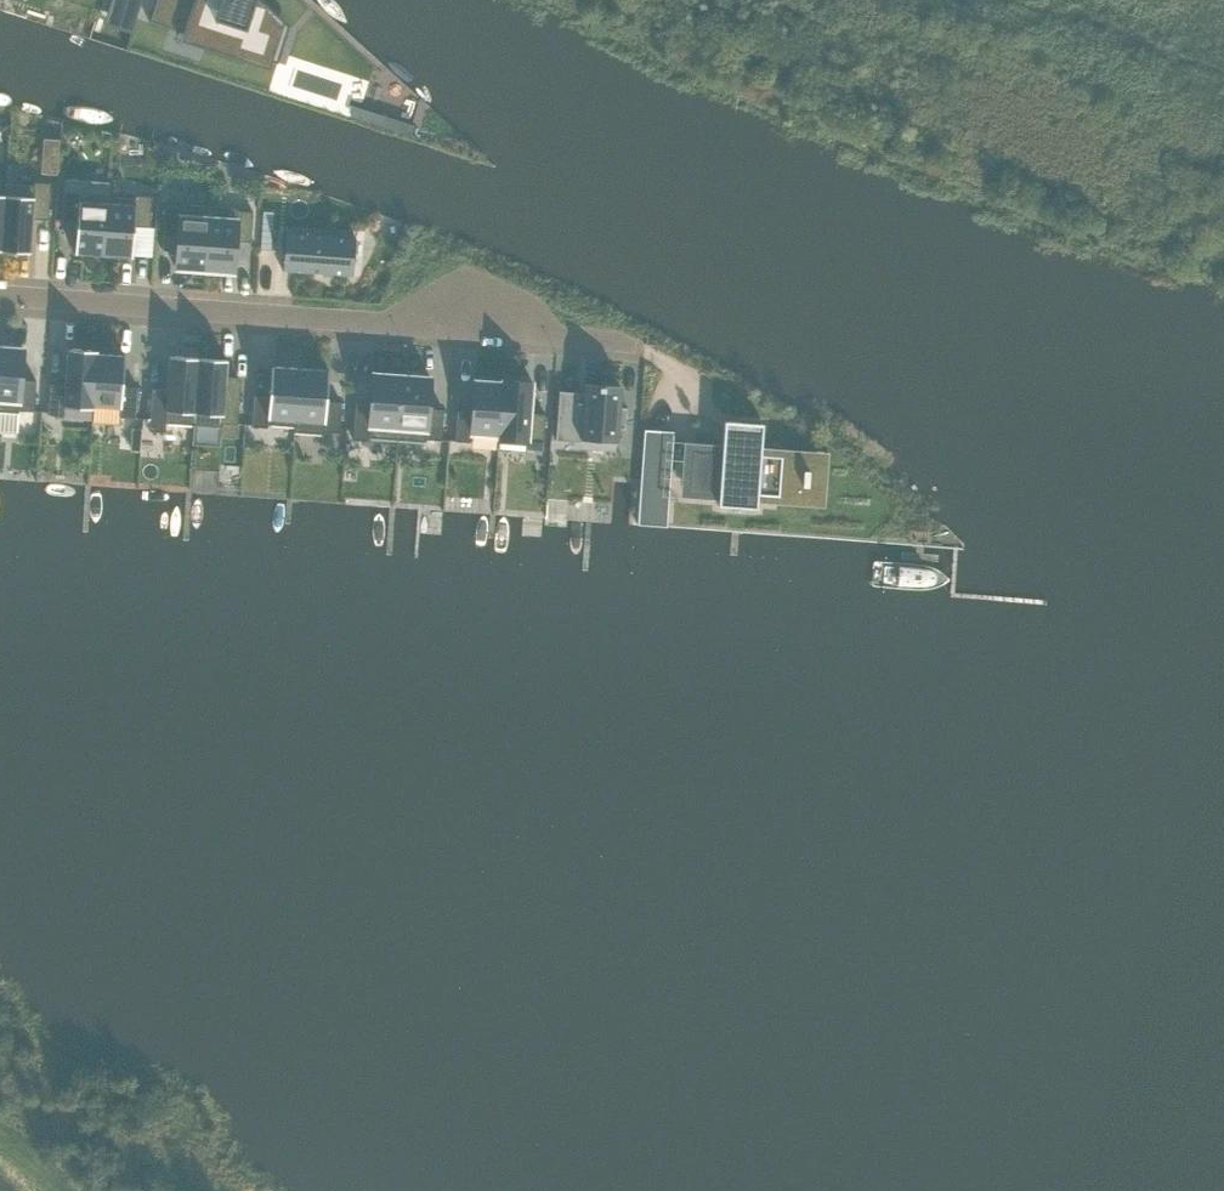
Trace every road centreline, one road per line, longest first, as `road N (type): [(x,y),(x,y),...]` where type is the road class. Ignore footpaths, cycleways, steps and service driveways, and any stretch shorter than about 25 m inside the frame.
road 1 (residential): [(0,296),(624,341)]

